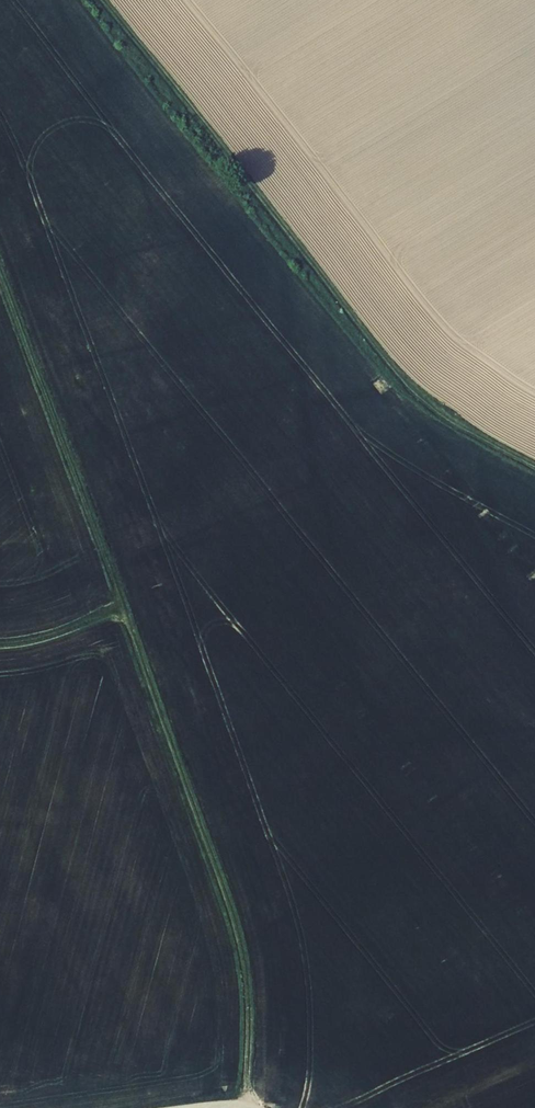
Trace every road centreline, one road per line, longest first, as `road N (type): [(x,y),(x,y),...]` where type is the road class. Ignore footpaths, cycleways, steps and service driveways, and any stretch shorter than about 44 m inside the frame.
road 1 (track): [(0,251),(245,960),(254,1028),(245,1107)]
road 2 (track): [(534,466),(418,398),(103,0)]
road 3 (track): [(0,647),(45,646),(121,596)]

